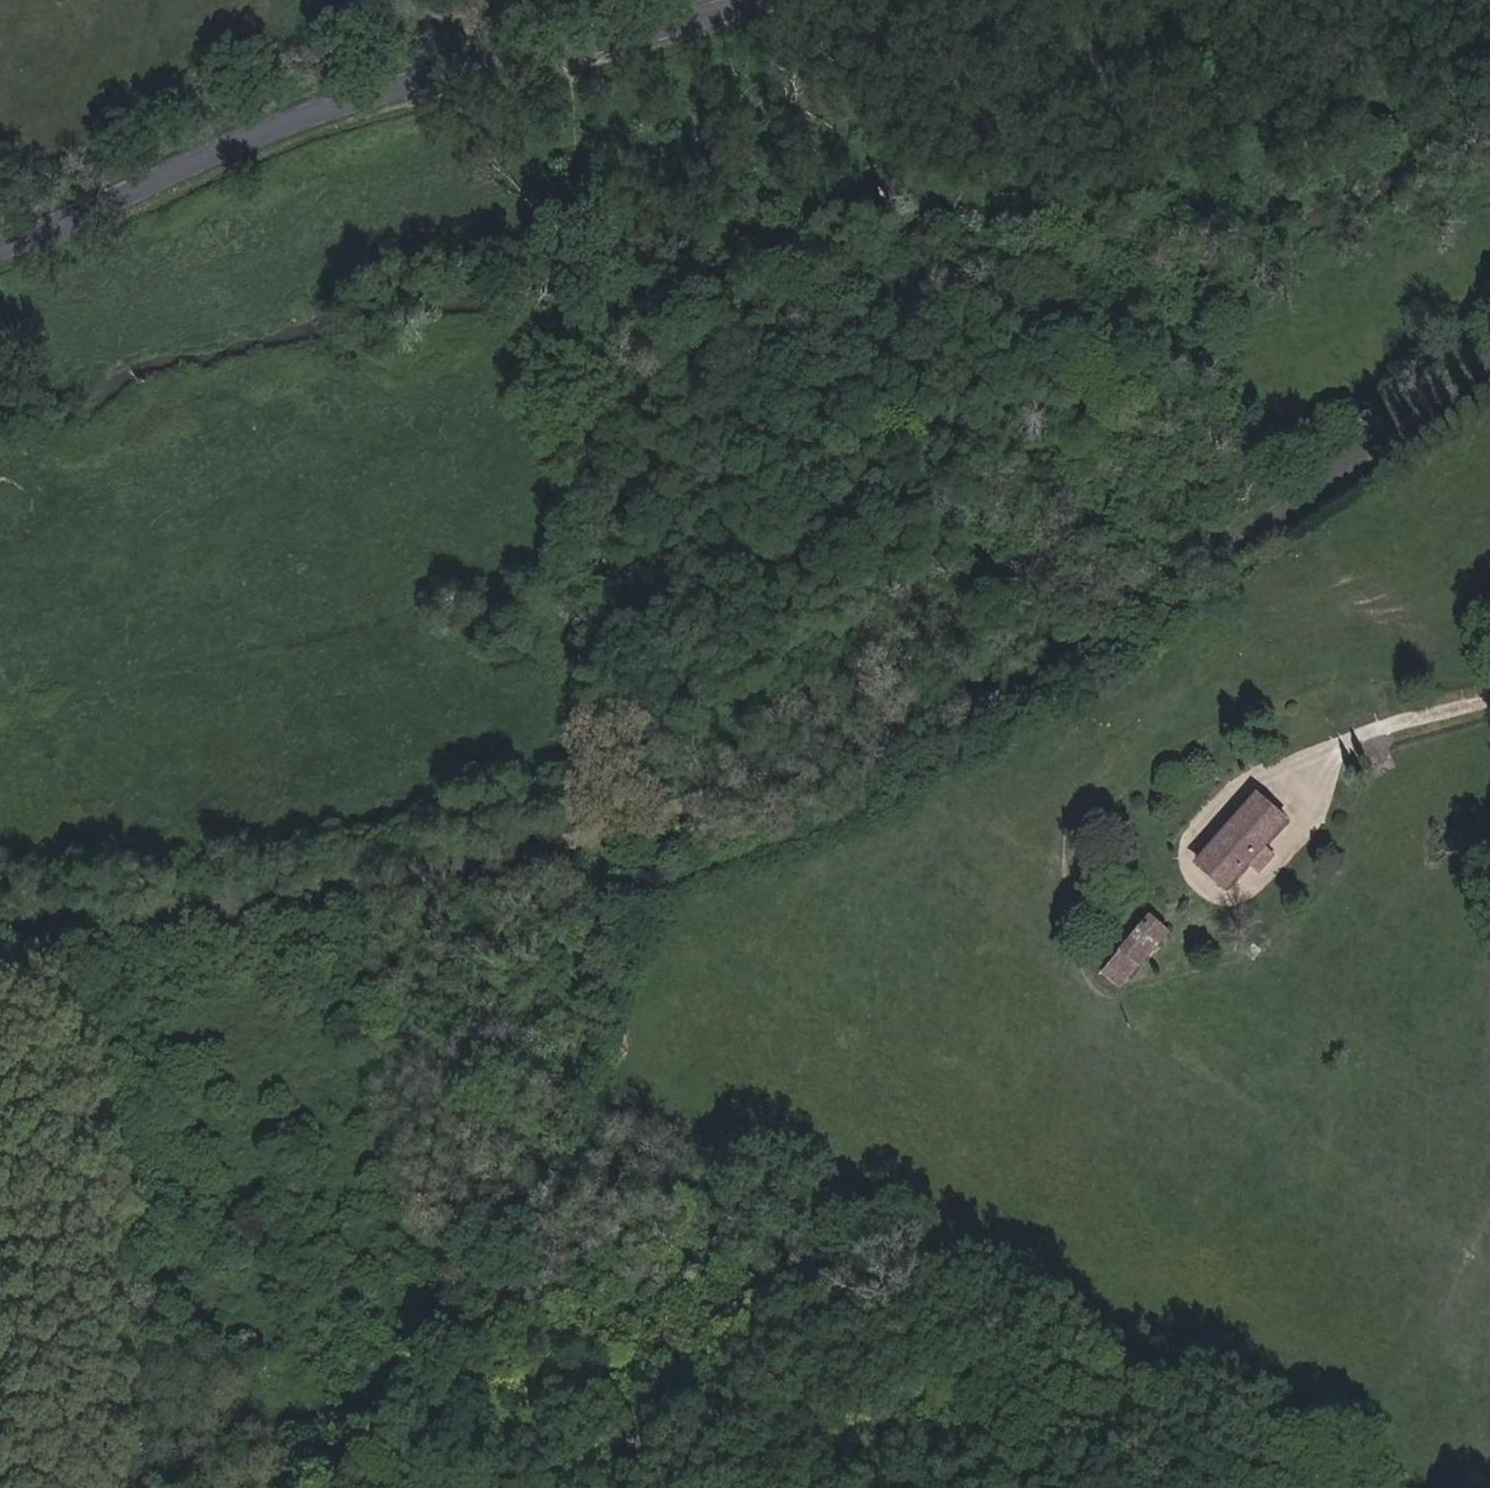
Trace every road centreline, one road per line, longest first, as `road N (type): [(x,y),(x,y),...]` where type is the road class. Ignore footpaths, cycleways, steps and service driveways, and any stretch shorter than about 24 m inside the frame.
road 1 (tertiary): [(0,251),(280,126),(416,82),(775,0)]
road 2 (track): [(600,817),(538,1209),(498,1328),(419,1441),(345,1487)]

